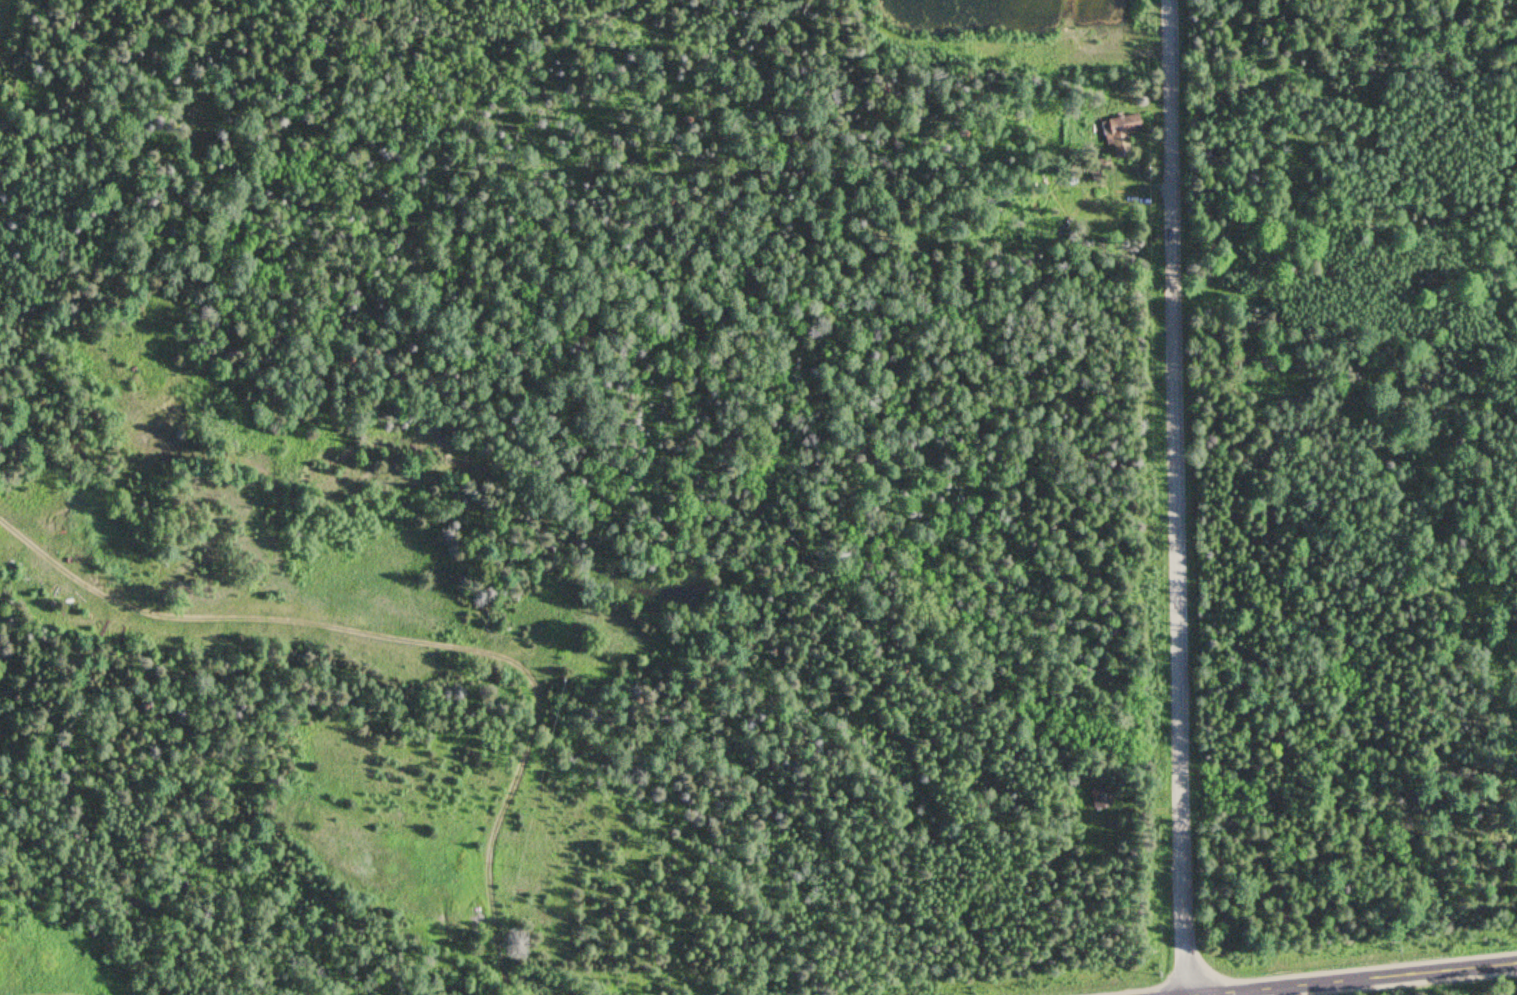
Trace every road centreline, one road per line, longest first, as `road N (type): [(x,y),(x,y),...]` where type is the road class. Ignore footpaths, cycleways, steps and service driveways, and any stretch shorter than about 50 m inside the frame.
road 1 (residential): [(1187,994),(1170,0)]
road 2 (secondary): [(1516,963),(1216,994)]

